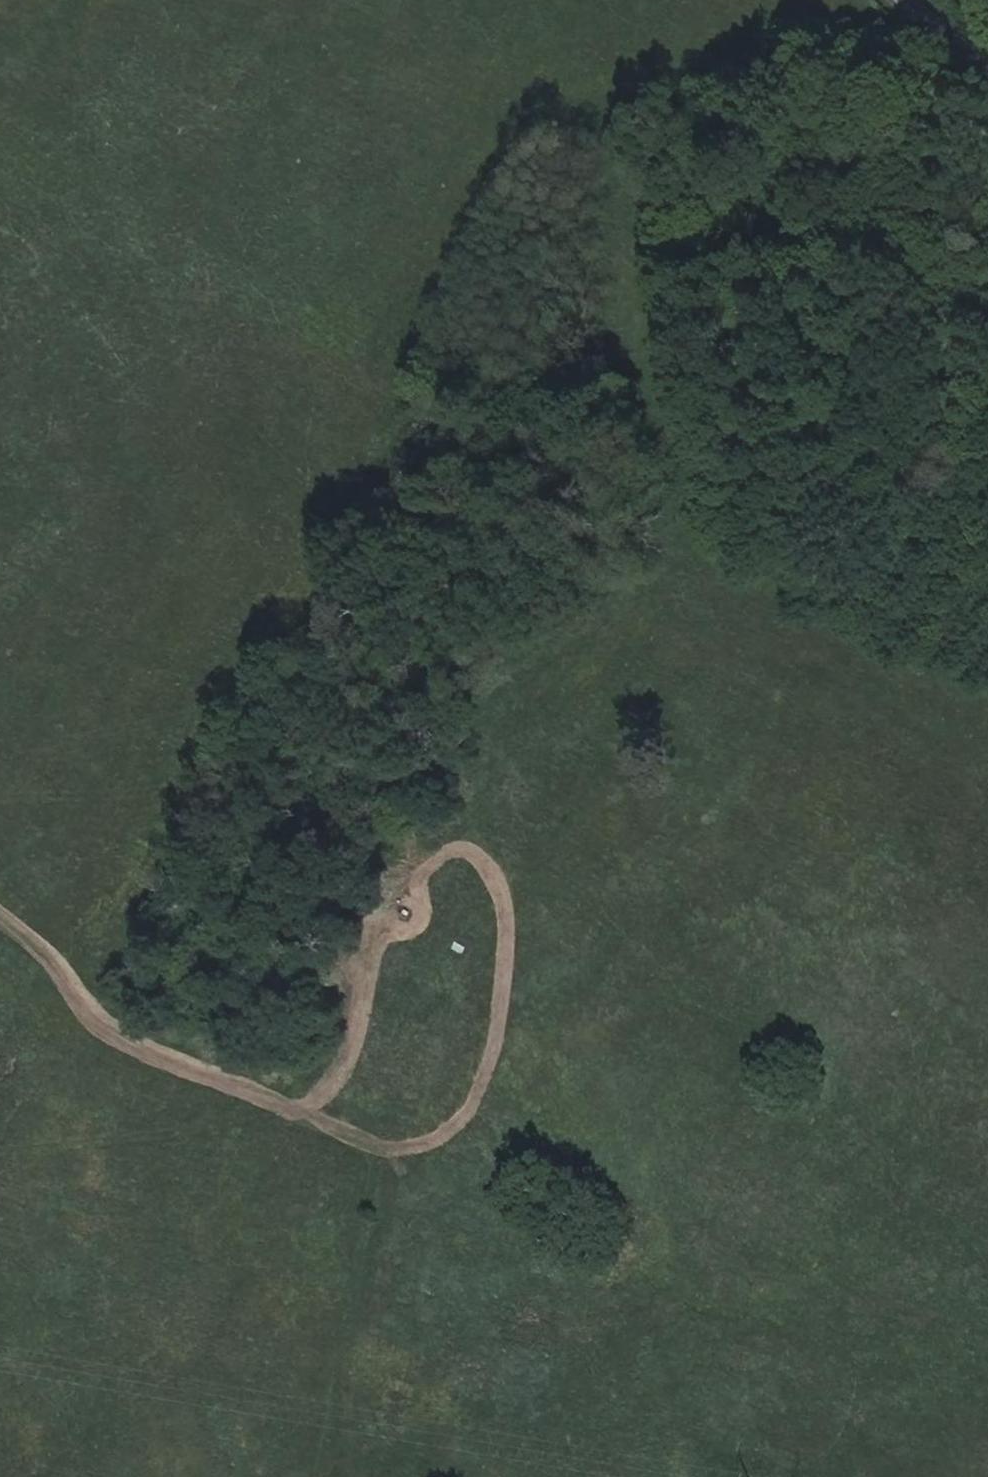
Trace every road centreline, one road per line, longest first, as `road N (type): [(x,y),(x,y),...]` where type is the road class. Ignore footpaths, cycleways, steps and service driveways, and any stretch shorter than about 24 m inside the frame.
road 1 (tertiary): [(894,0),(987,101)]

